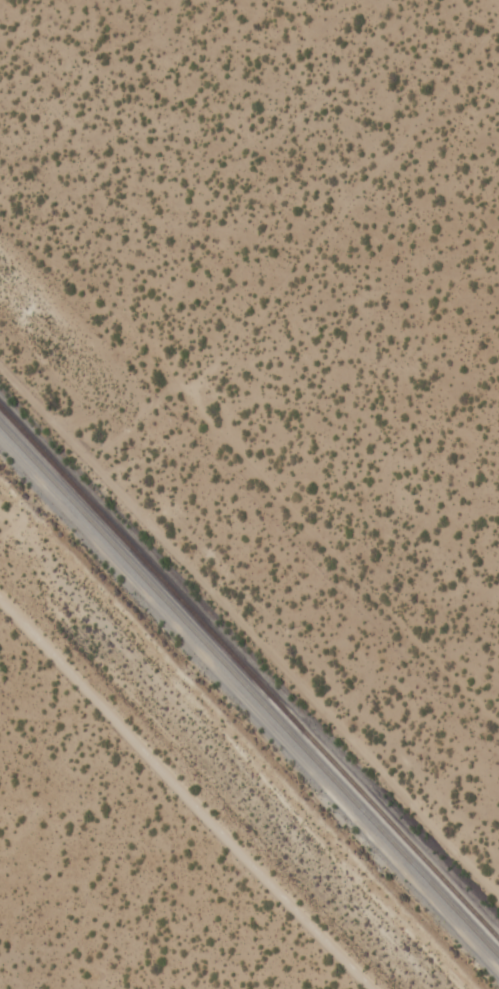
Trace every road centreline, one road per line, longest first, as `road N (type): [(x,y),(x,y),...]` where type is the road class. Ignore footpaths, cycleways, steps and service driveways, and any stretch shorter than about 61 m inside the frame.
road 1 (track): [(498,723),(206,414),(189,386),(166,381),(119,437),(80,462)]
road 2 (residential): [(364,988),(0,606)]
road 3 (track): [(189,386),(498,16)]

